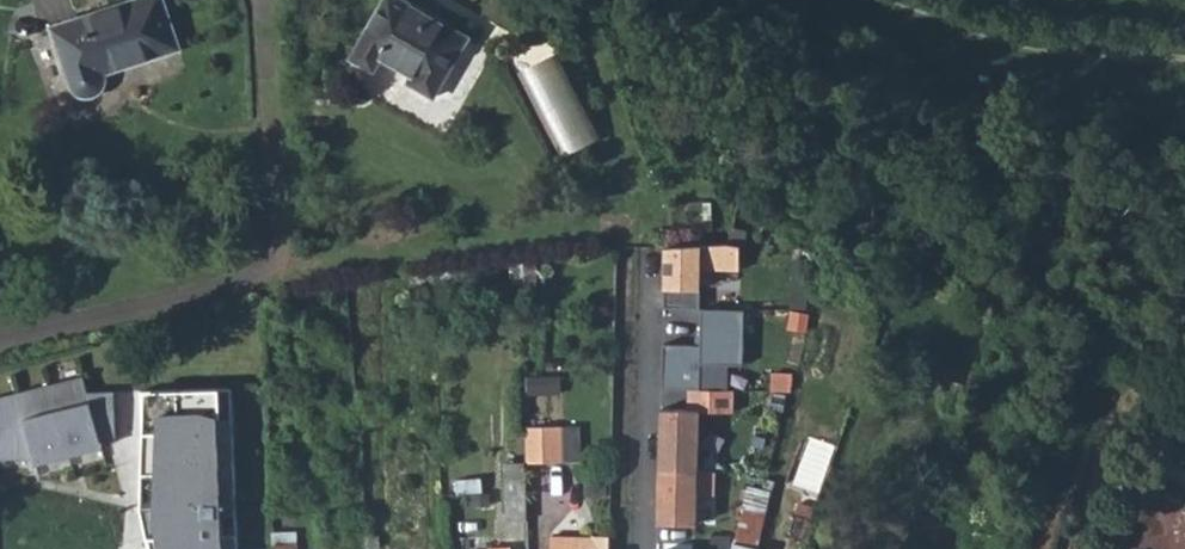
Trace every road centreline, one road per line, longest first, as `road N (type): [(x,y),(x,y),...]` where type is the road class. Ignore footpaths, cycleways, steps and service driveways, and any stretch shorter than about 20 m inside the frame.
road 1 (residential): [(394,455),(302,460),(305,548)]

